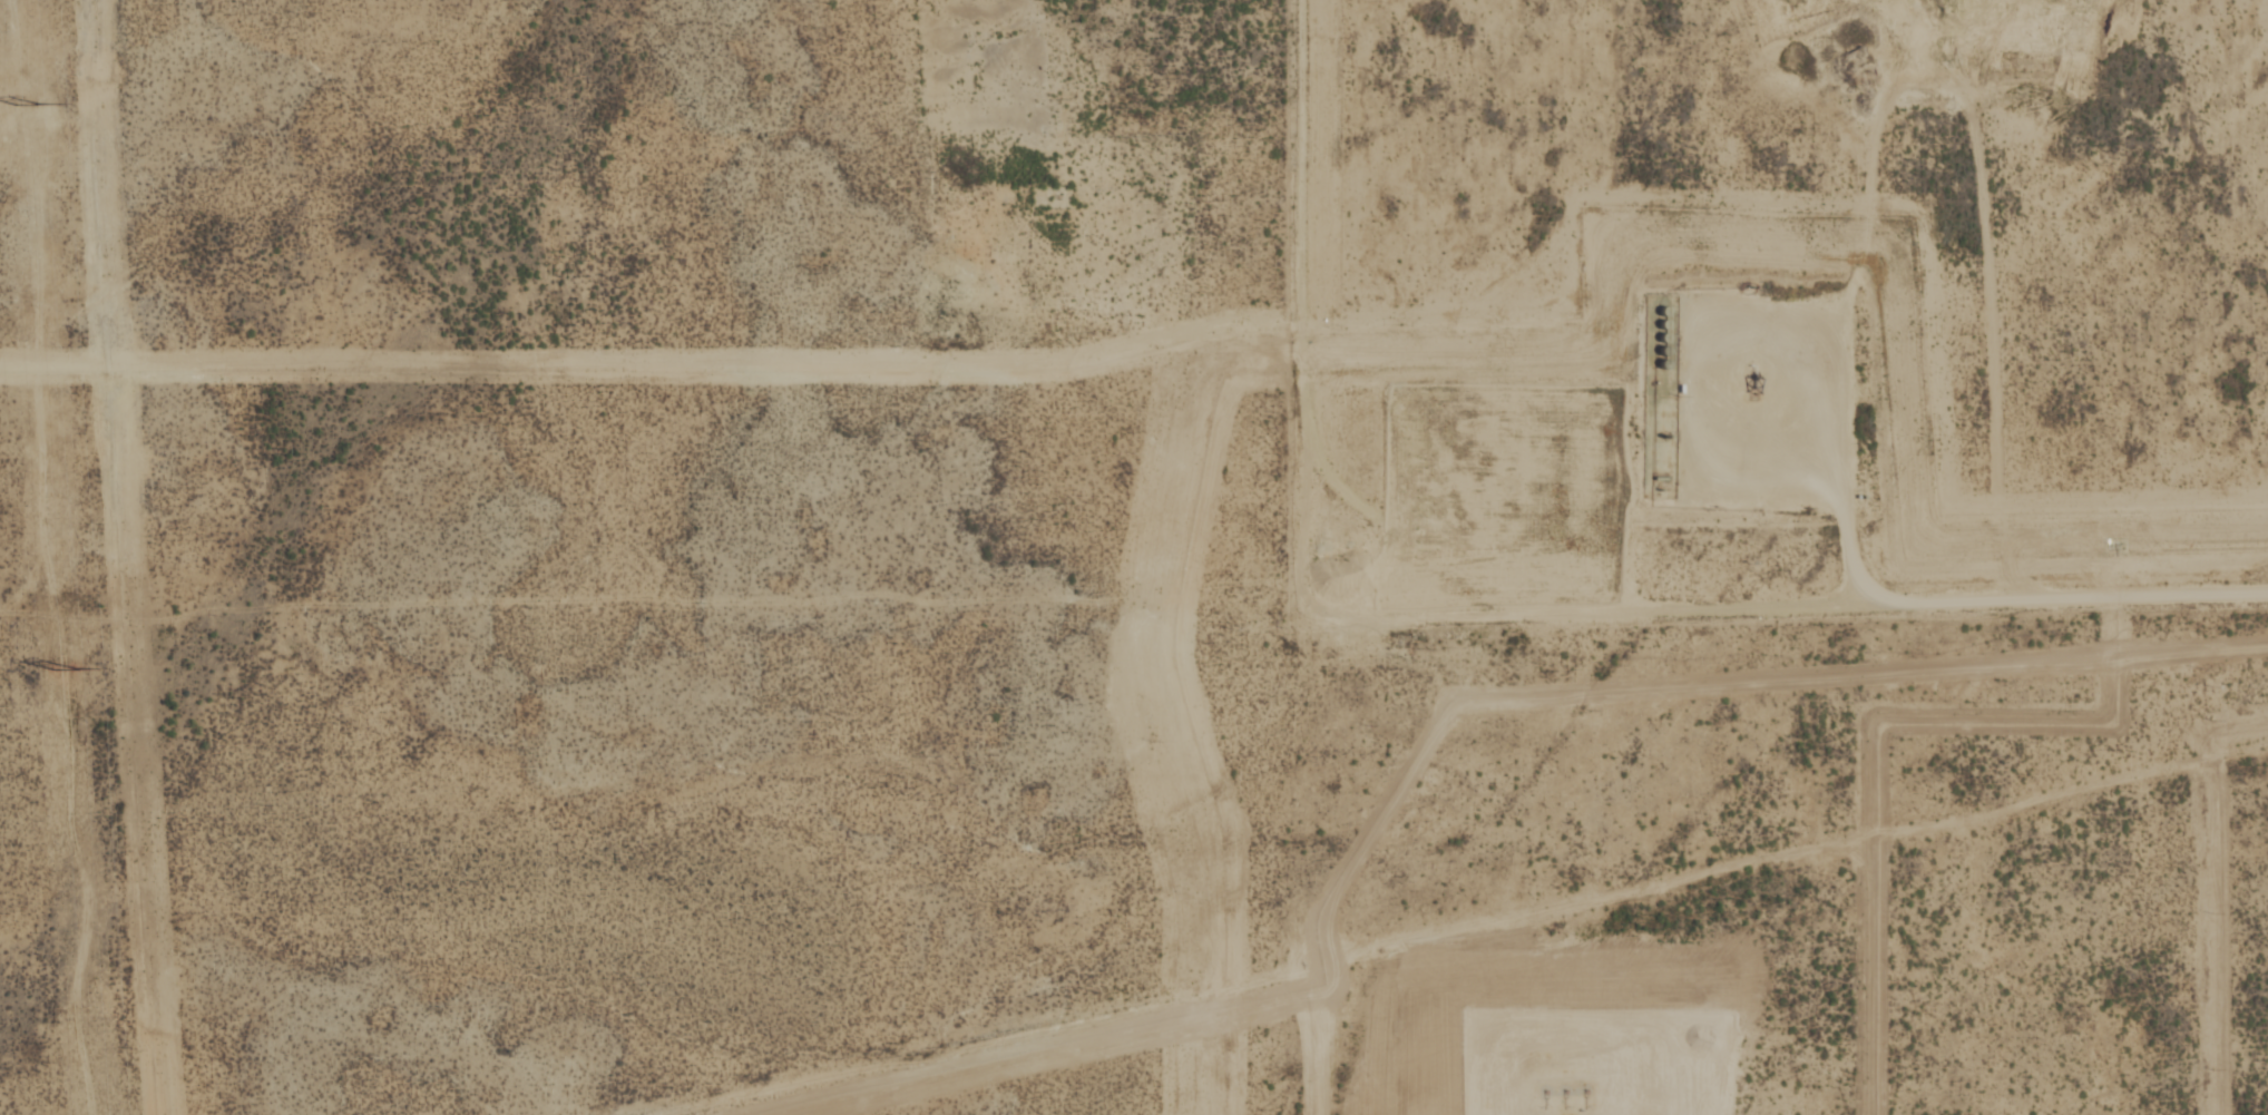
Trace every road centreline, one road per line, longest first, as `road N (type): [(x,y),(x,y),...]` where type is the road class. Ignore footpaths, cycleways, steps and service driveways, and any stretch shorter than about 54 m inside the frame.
road 1 (residential): [(1301,316),(1308,549),(1316,597),(1337,605),(2267,592)]
road 2 (residential): [(1302,0),(1301,316),(1292,324),(1202,329),(1180,315)]

